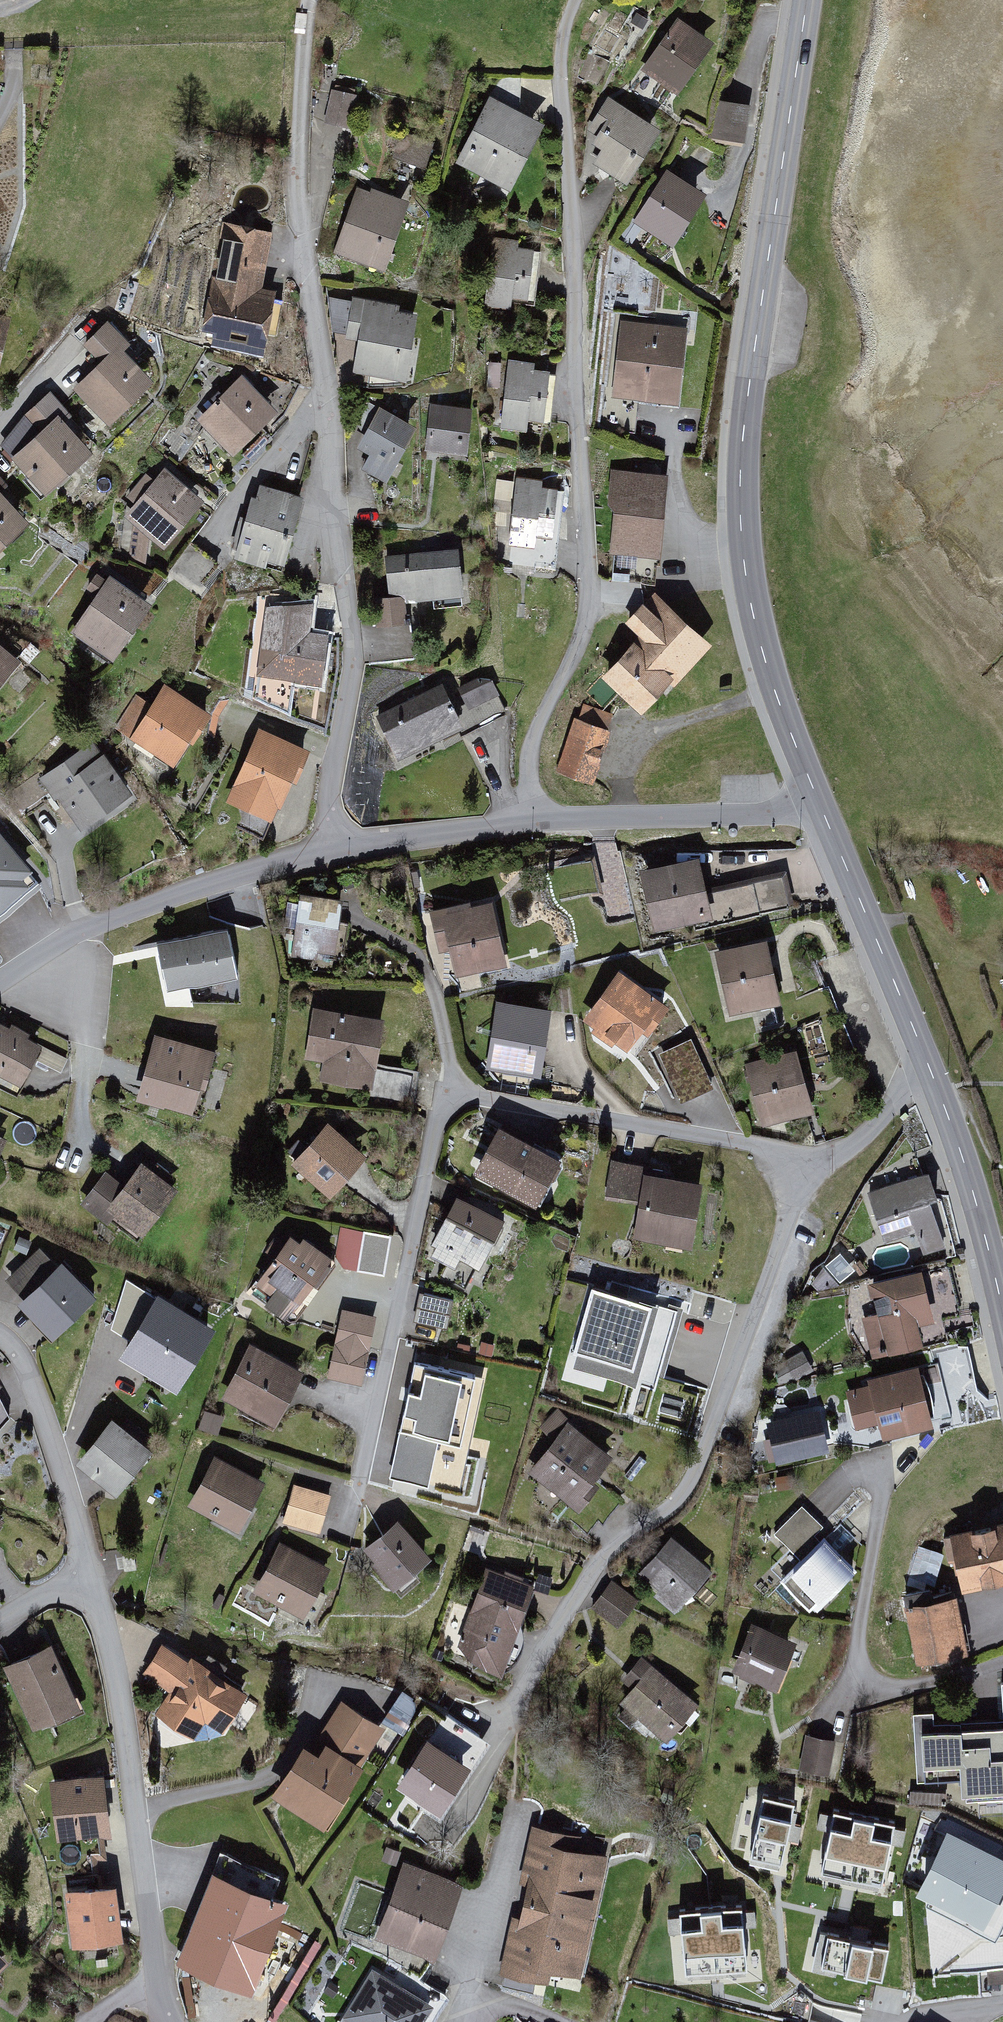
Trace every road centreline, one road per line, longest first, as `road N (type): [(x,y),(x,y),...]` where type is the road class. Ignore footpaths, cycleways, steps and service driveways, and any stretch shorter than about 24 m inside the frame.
road 1 (residential): [(548,819),(533,793),(532,758),(586,632),(563,82),(566,39),(582,4)]
road 2 (secondary): [(819,805),(771,676),(742,508),(748,404),(810,0)]
road 3 (residential): [(827,1162),(449,1096),(377,1439)]
road 4 (residential): [(827,1162),(736,1369),(692,1492),(621,1534),(555,1634),(518,1725)]
road 5 (residential): [(170,2021),(161,2001),(137,1744),(97,1557)]
road 6 (residential): [(319,856),(343,728),(344,577),(326,394)]
road 7 (residential): [(326,394),(301,189),(313,0)]
road 8 (residential): [(319,856),(134,908),(0,982)]
road 9 (secondary): [(931,1067),(819,805)]
road 10 (residential): [(819,805),(548,819)]
road 11 (residential): [(97,1557),(35,1355),(0,1323)]
road 12 (secondary): [(1002,1315),(969,1171),(931,1067)]
road 13 (residential): [(548,819),(319,856)]
road 14 (residential): [(515,1799),(465,2021)]
road 15 (residential): [(326,394),(206,544)]
road 16 (residential): [(931,1067),(827,1162)]

